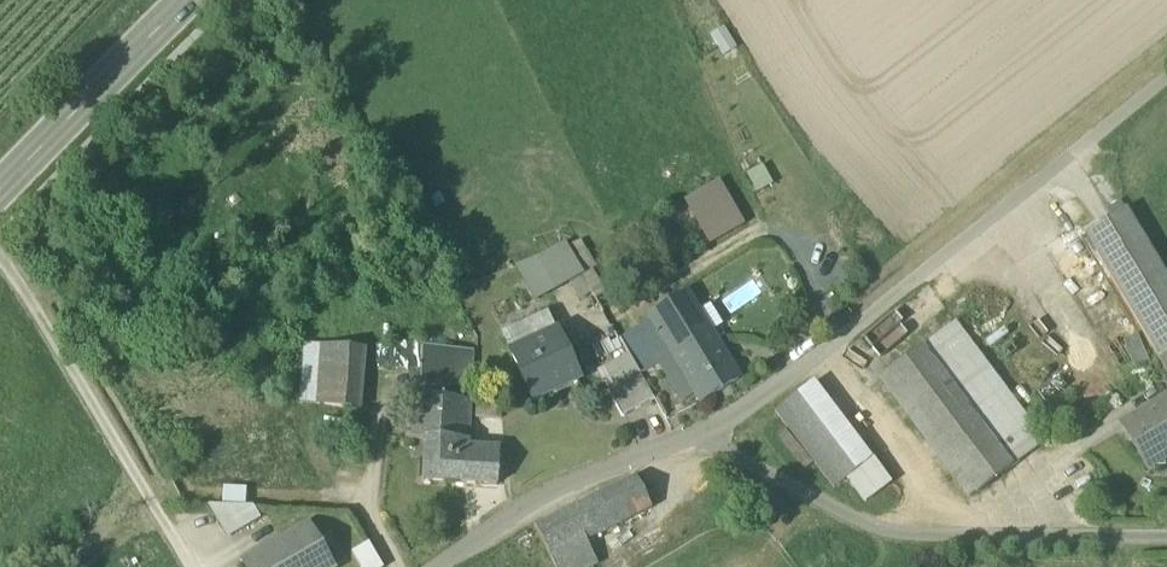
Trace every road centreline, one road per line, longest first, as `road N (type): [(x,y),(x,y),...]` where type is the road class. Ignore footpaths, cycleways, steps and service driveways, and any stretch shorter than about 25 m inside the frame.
road 1 (residential): [(436,566),(539,497),(698,439),(886,531),(1166,535)]
road 2 (track): [(698,439),(805,366),(1166,73)]
road 3 (track): [(193,566),(0,257)]
road 4 (secondary): [(0,189),(189,0)]

